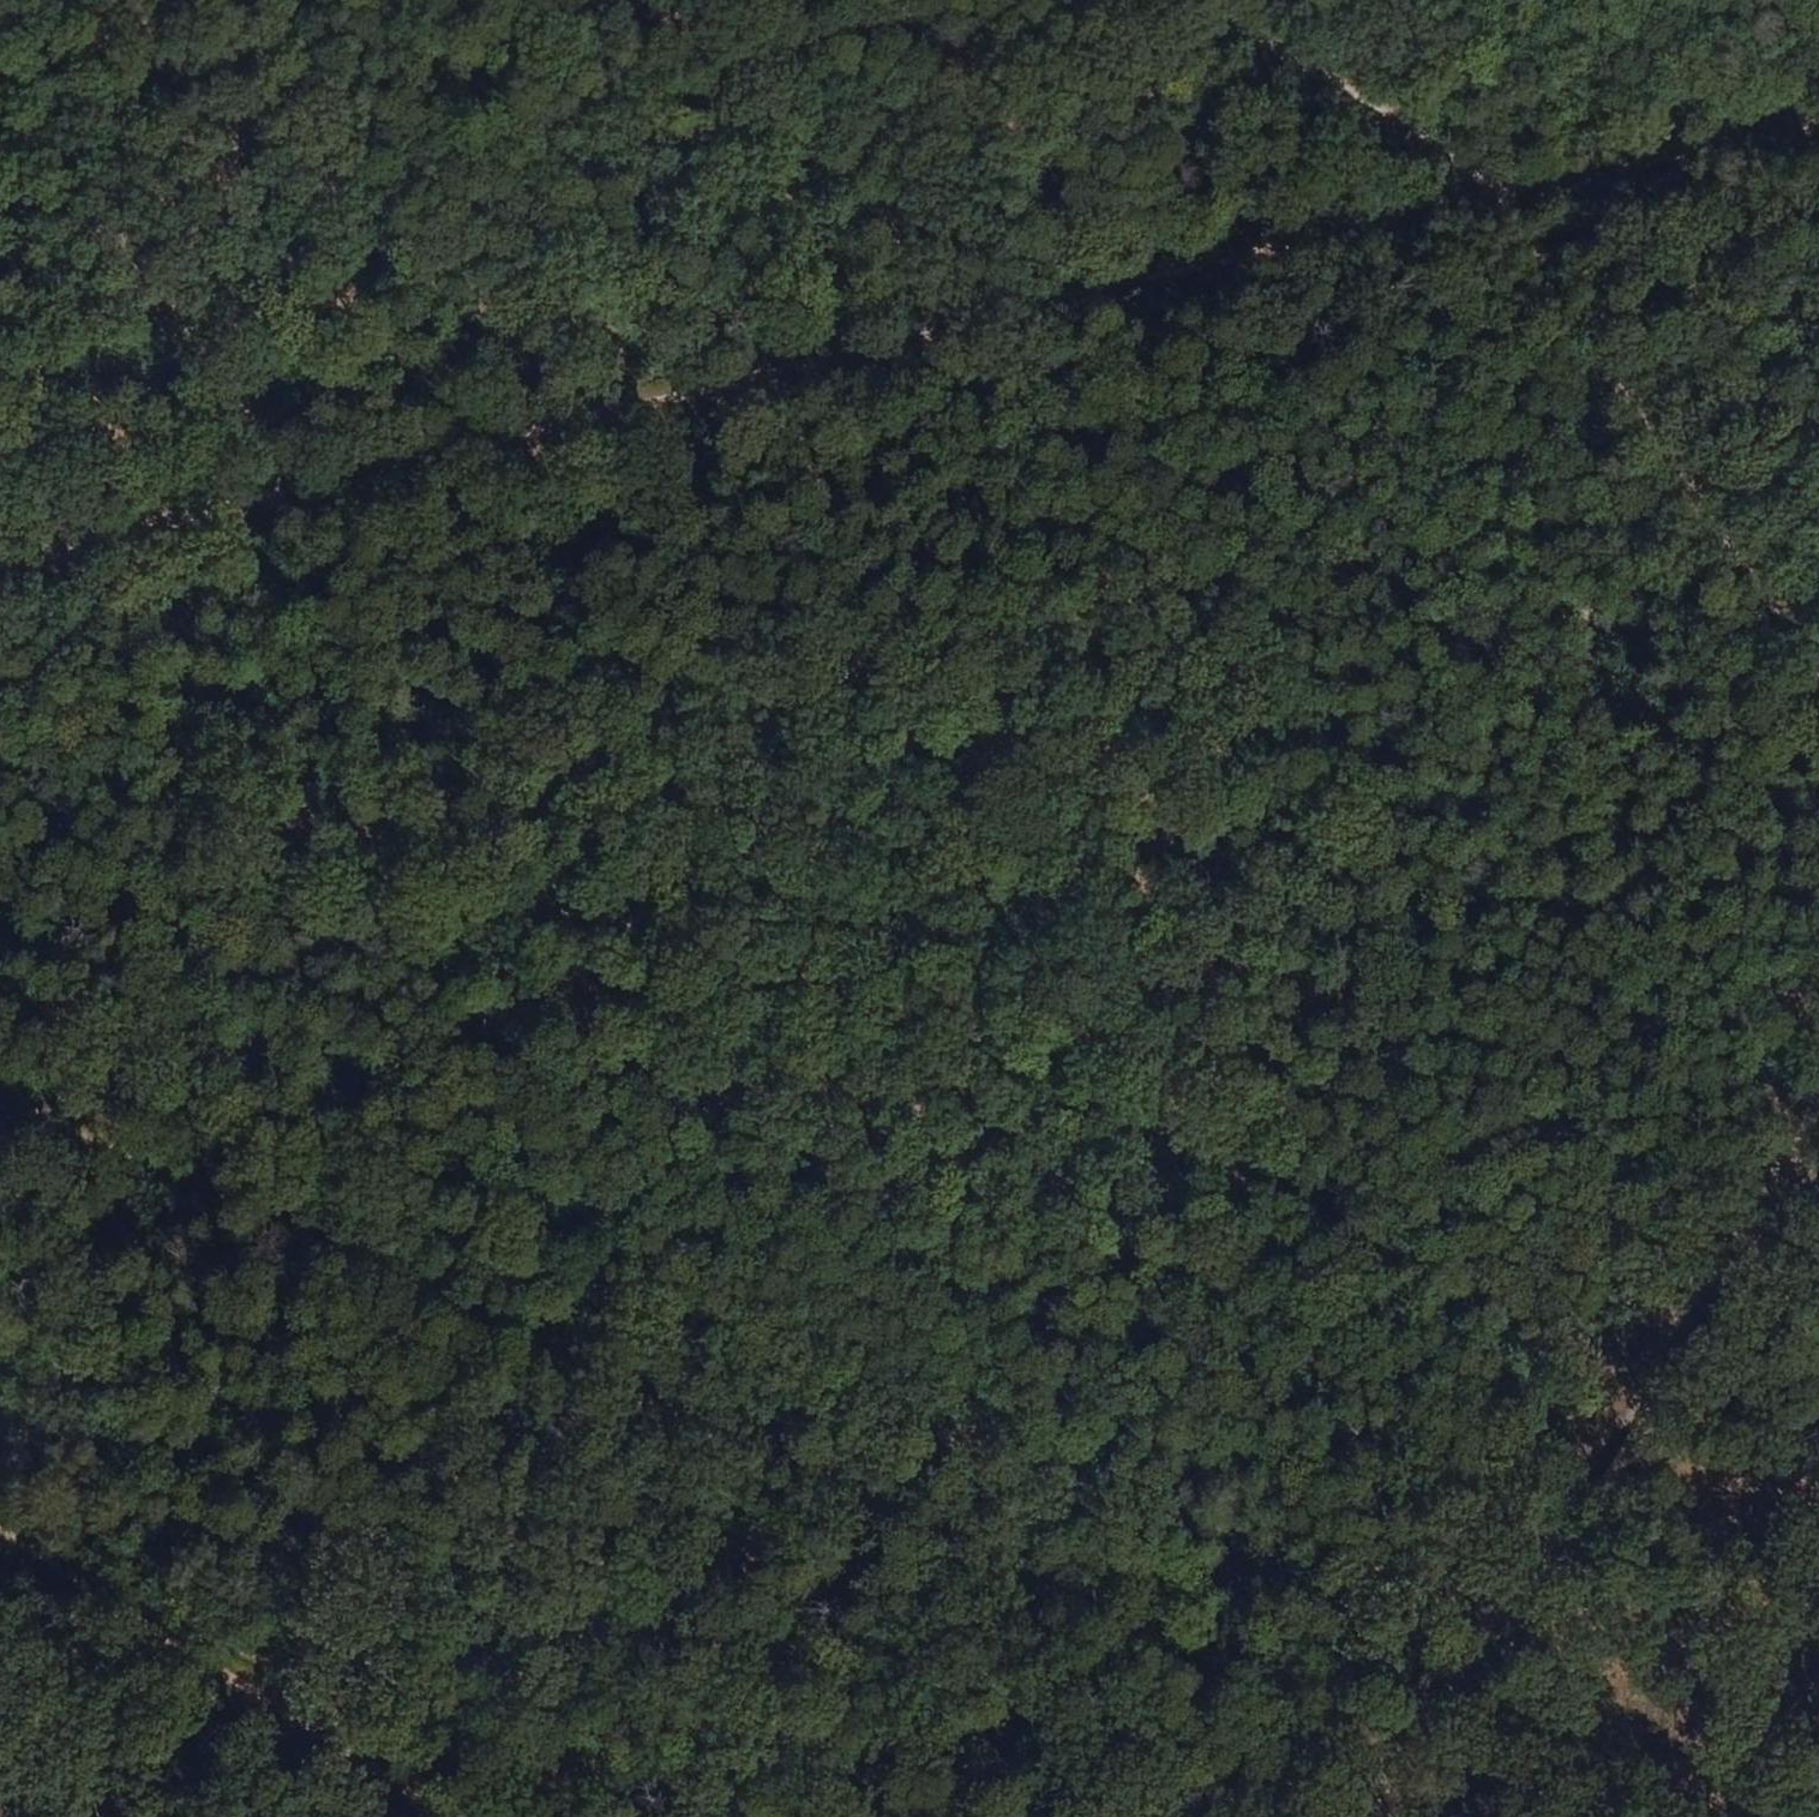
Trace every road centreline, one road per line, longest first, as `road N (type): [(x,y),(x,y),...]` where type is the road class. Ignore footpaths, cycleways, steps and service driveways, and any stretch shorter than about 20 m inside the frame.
road 1 (track): [(1818,114),(0,560)]
road 2 (track): [(1416,1816),(1818,1185)]
road 3 (track): [(0,1527),(433,1816)]

